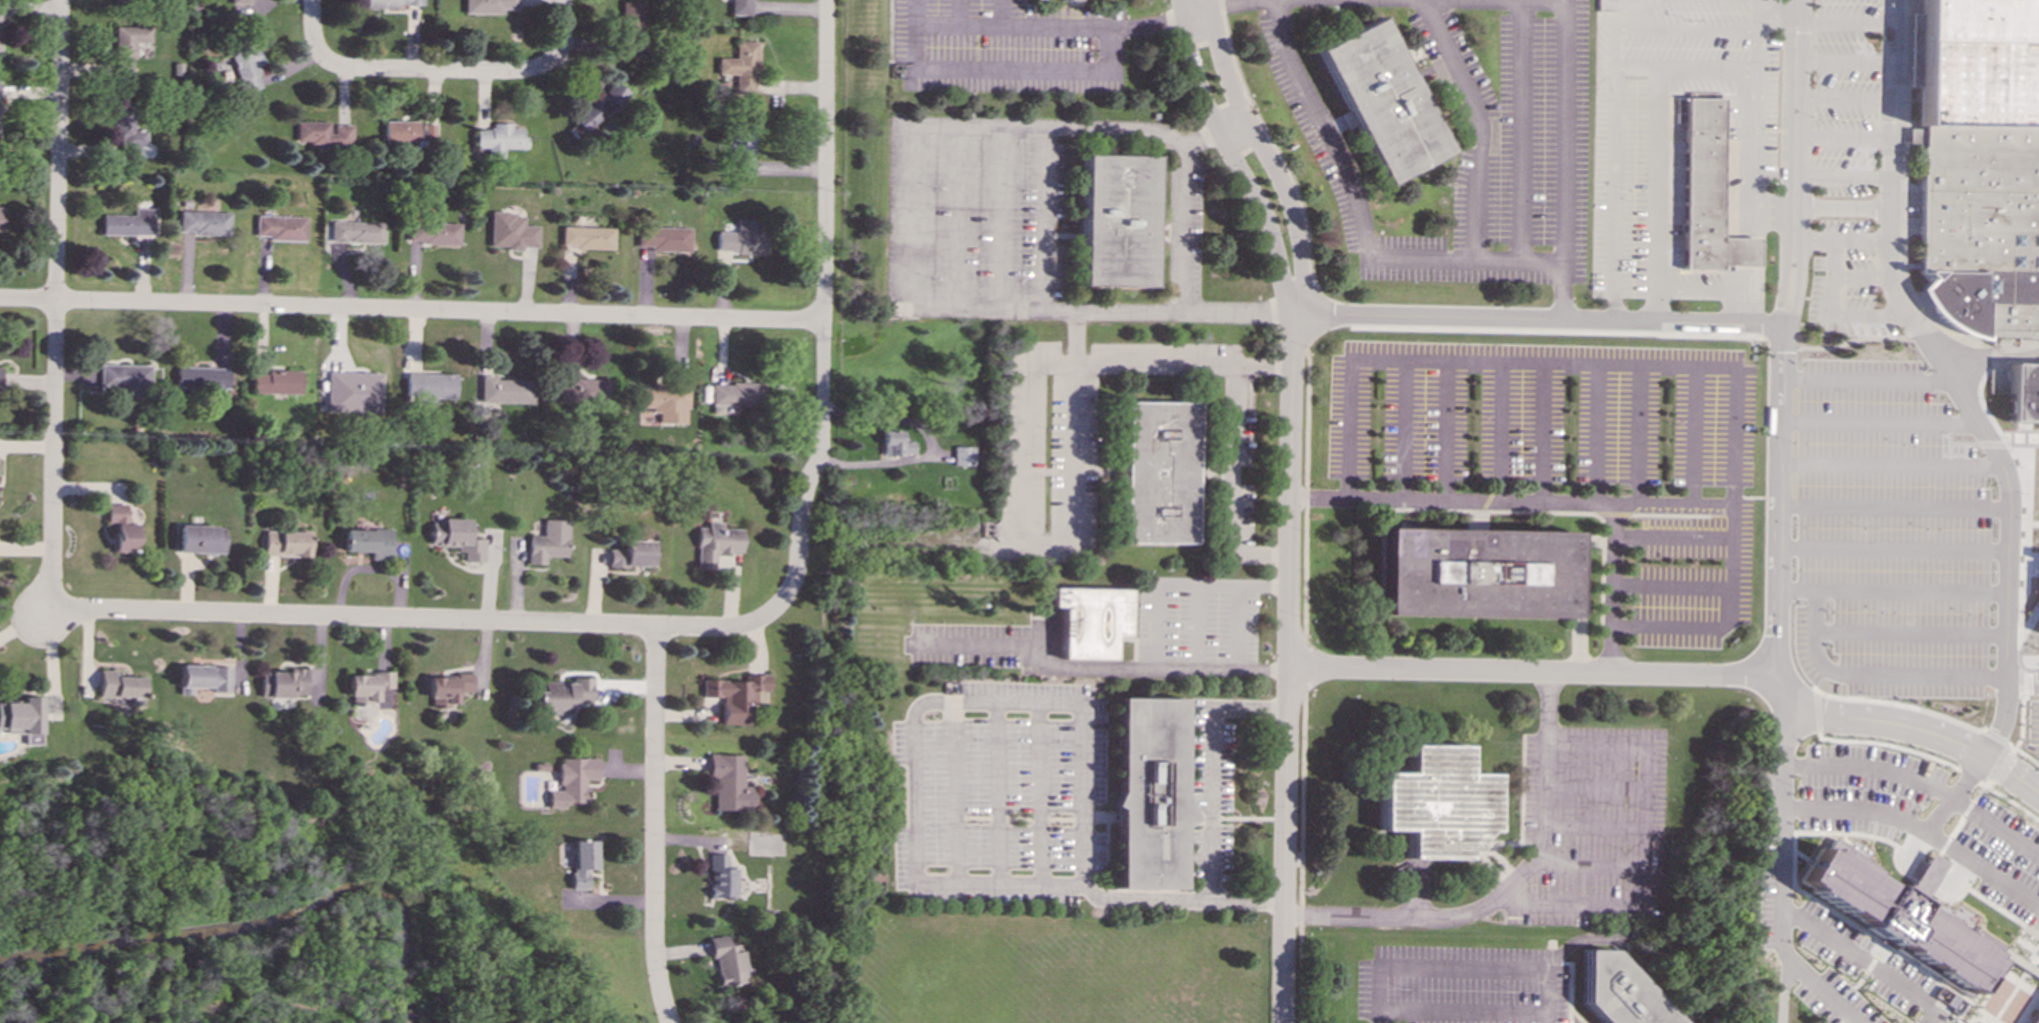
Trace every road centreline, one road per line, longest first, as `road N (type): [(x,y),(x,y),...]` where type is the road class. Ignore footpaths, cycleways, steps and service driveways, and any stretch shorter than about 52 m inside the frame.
road 1 (residential): [(823,320),(56,301)]
road 2 (residential): [(55,606),(659,628),(733,627),(767,616)]
road 3 (residential): [(1782,689),(1743,675),(1288,668)]
road 4 (residential): [(1293,316),(1740,322)]
road 5 (residential): [(659,628),(654,948),(668,1022)]
road 6 (residential): [(1288,668),(1286,1022)]
road 7 (residential): [(1288,668),(1293,316)]
road 8 (residential): [(1179,0),(1201,103),(1259,216),(1293,316)]
road 9 (residential): [(1293,316),(1295,233),(1228,82),(1210,0)]
road 10 (residential): [(823,320),(824,0)]
road 11 (residential): [(823,320),(821,460),(804,493),(796,573),(767,616)]
road 12 (residential): [(56,301),(55,606)]
road 13 (residential): [(56,301),(59,0)]
road 14 (residential): [(1782,689),(1817,714),(1892,722),(1967,746),(2038,792)]
road 15 (residential): [(1795,0),(1790,276)]
road 16 (residential): [(546,63),(523,70),(357,69),(319,56)]

